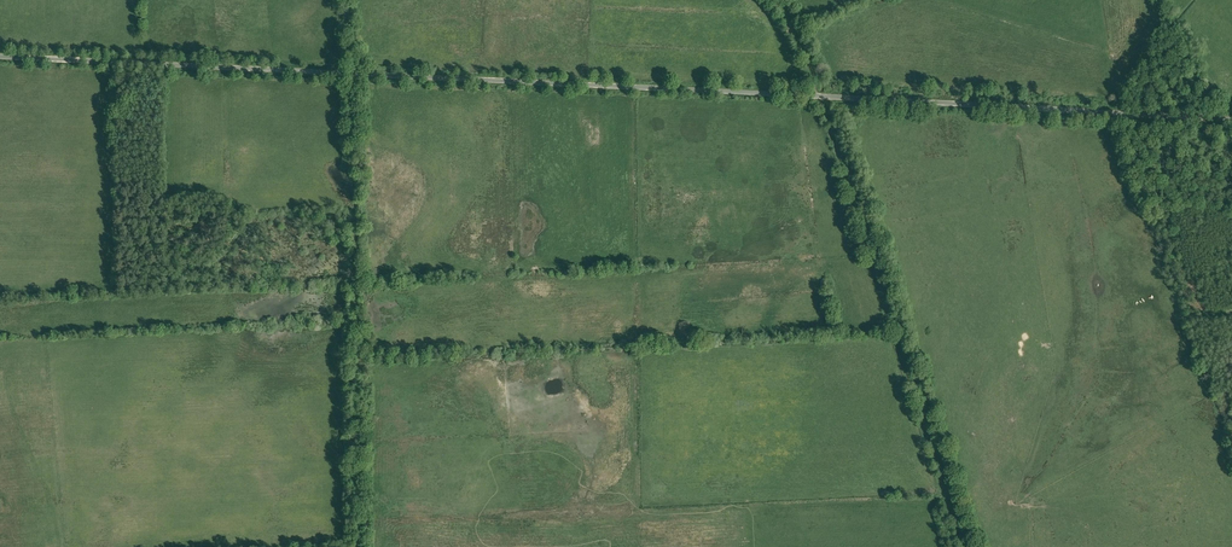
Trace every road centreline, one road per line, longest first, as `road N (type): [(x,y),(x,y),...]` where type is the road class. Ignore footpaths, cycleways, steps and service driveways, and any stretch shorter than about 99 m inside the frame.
road 1 (unclassified): [(1231,121),(356,75)]
road 2 (track): [(969,546),(825,97)]
road 3 (unclassified): [(356,75),(0,57)]

